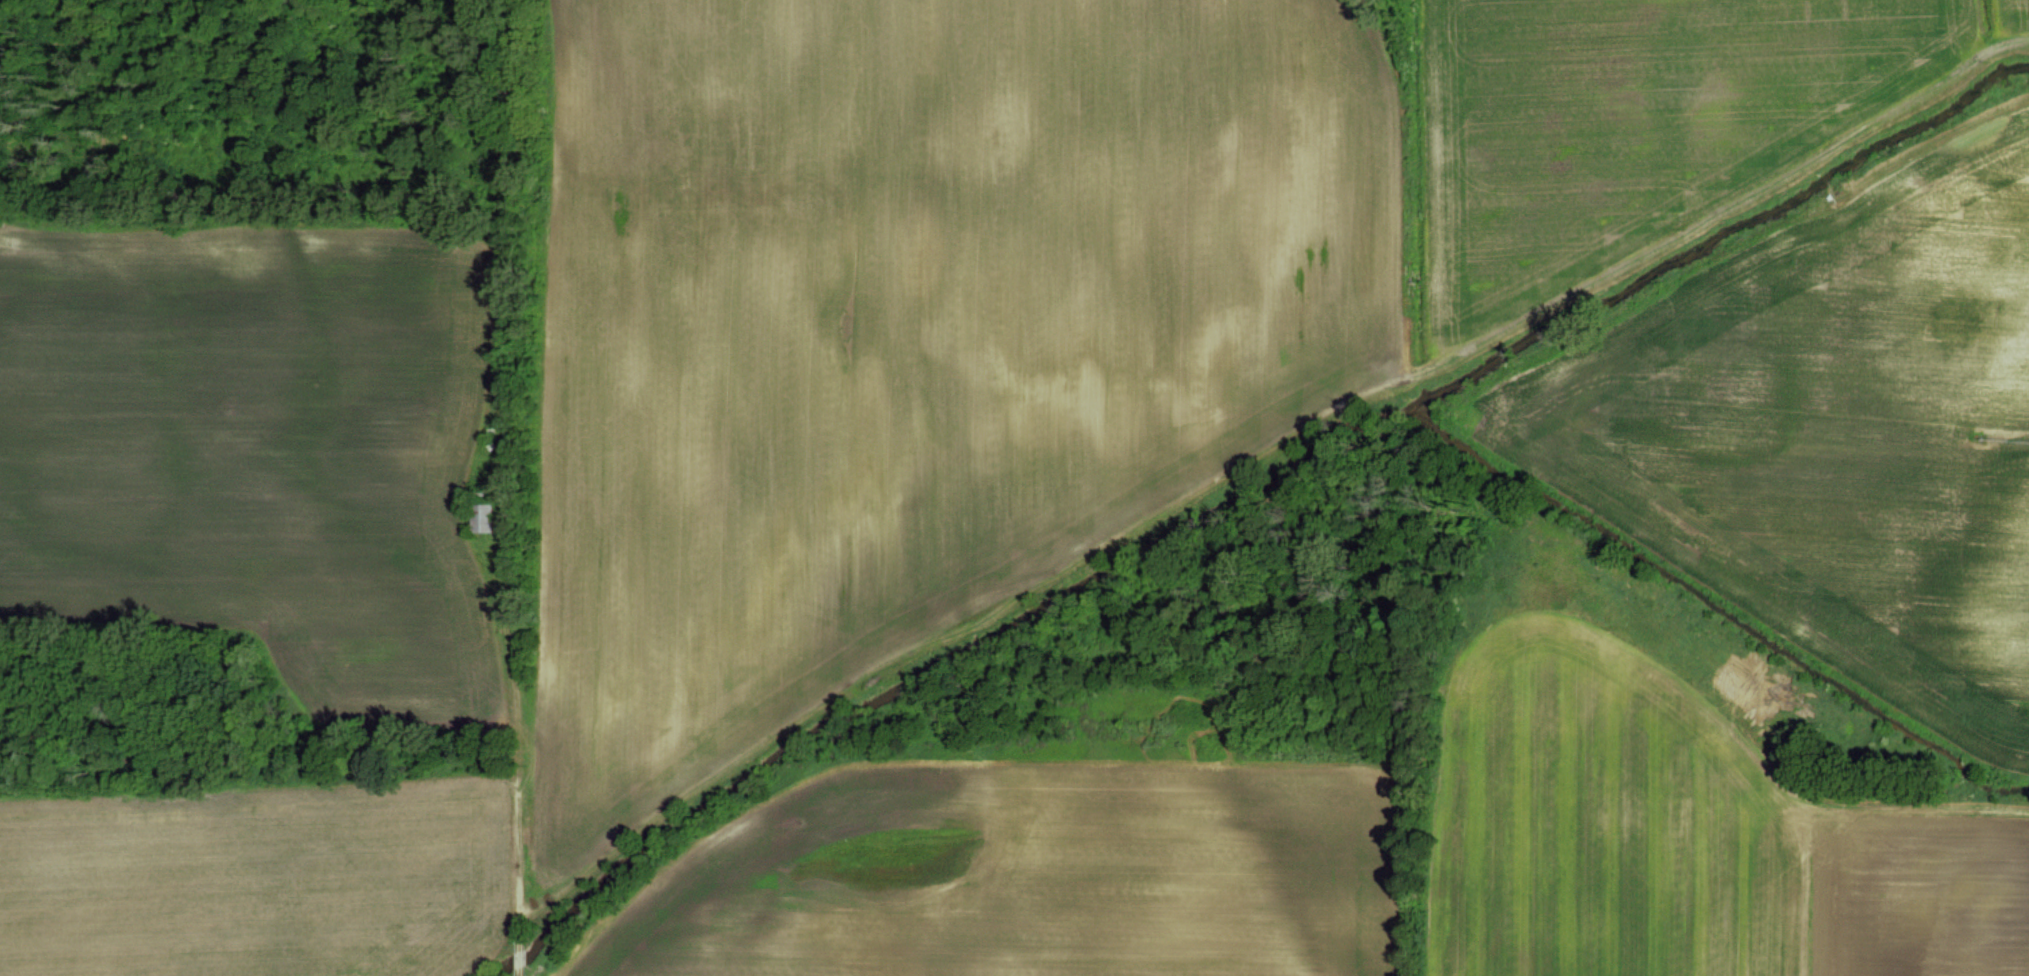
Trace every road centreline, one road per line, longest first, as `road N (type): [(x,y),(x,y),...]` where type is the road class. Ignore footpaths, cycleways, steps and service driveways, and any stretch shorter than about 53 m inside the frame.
road 1 (residential): [(519,975),(521,586)]

